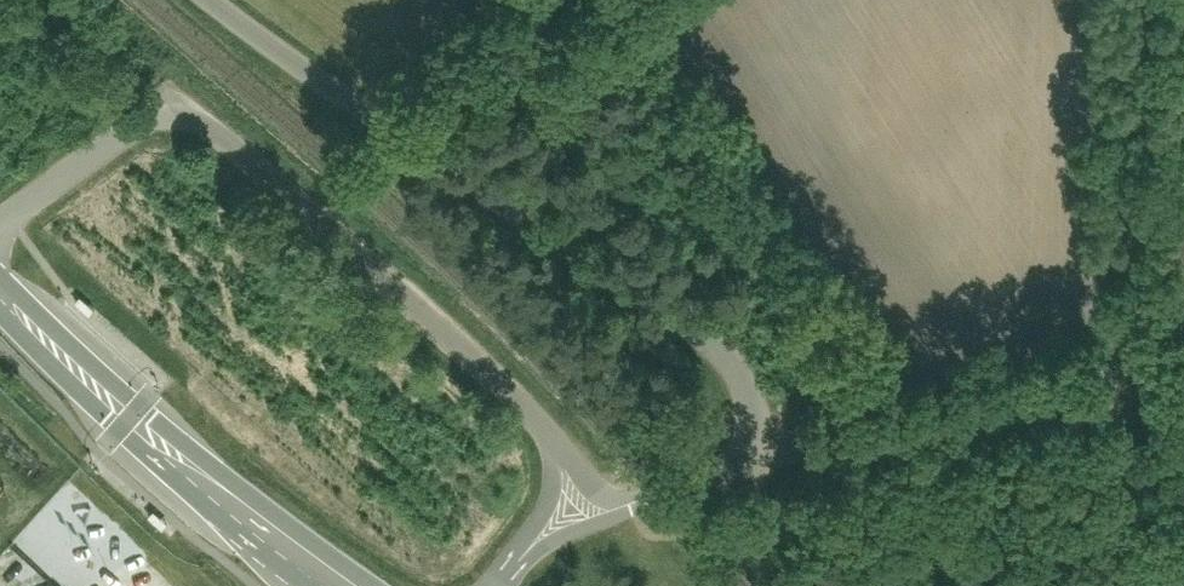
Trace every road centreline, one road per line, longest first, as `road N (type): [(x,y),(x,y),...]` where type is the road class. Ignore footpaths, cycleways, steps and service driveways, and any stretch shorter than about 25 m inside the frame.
road 1 (unclassified): [(220,0),(513,261),(558,285),(690,319),(724,352),(764,446)]
road 2 (primary): [(0,295),(128,423),(341,585)]
road 3 (unclassified): [(764,446),(952,392),(1089,304)]
road 4 (track): [(1089,304),(1123,240),(1129,0)]
road 5 (unclassified): [(496,585),(548,529),(764,446)]

